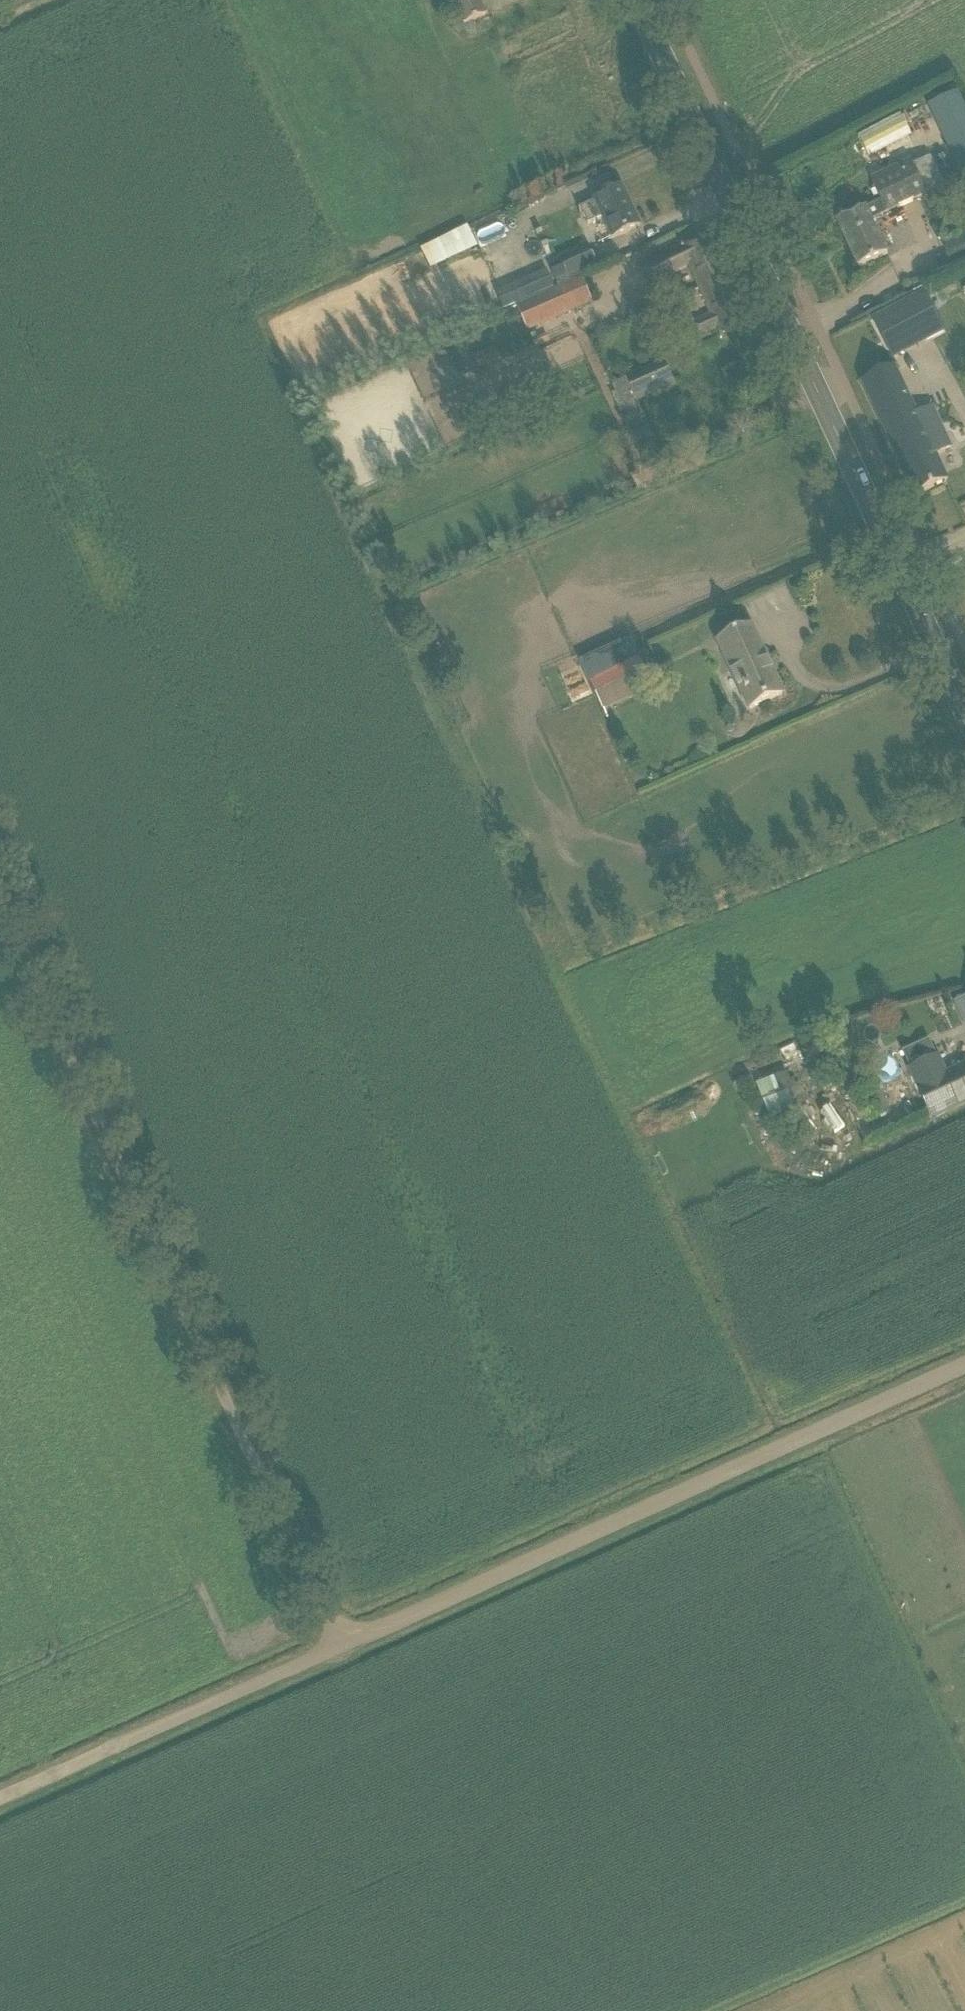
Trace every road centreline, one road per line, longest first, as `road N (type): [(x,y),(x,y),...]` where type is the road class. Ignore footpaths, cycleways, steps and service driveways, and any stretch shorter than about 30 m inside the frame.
road 1 (unclassified): [(0,895),(339,1648),(964,1370)]
road 2 (secondary): [(964,728),(628,0)]
road 3 (track): [(0,1800),(339,1648)]

